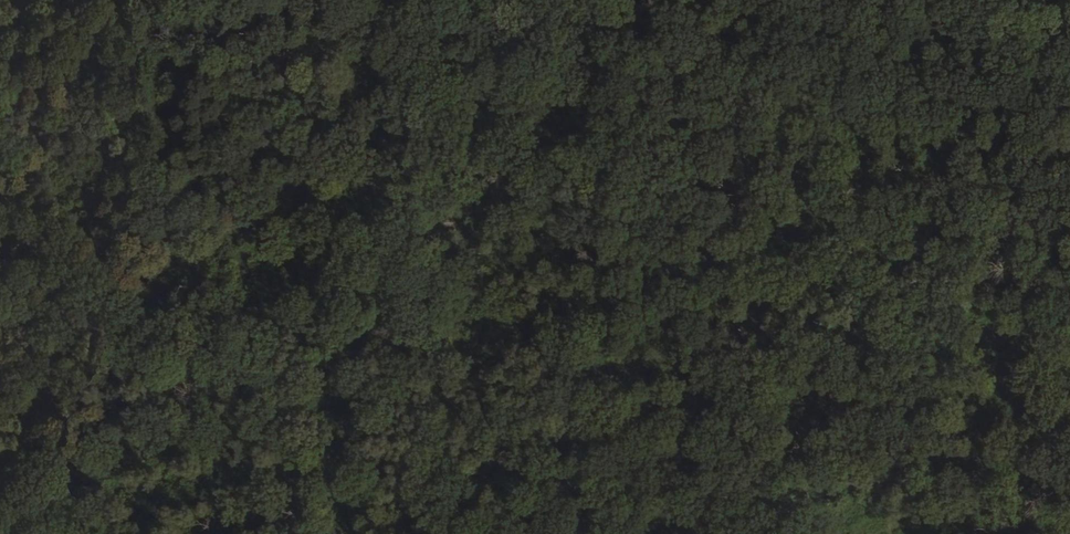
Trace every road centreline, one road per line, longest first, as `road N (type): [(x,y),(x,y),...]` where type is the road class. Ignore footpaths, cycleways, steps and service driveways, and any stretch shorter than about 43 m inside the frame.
road 1 (track): [(708,0),(536,533)]

